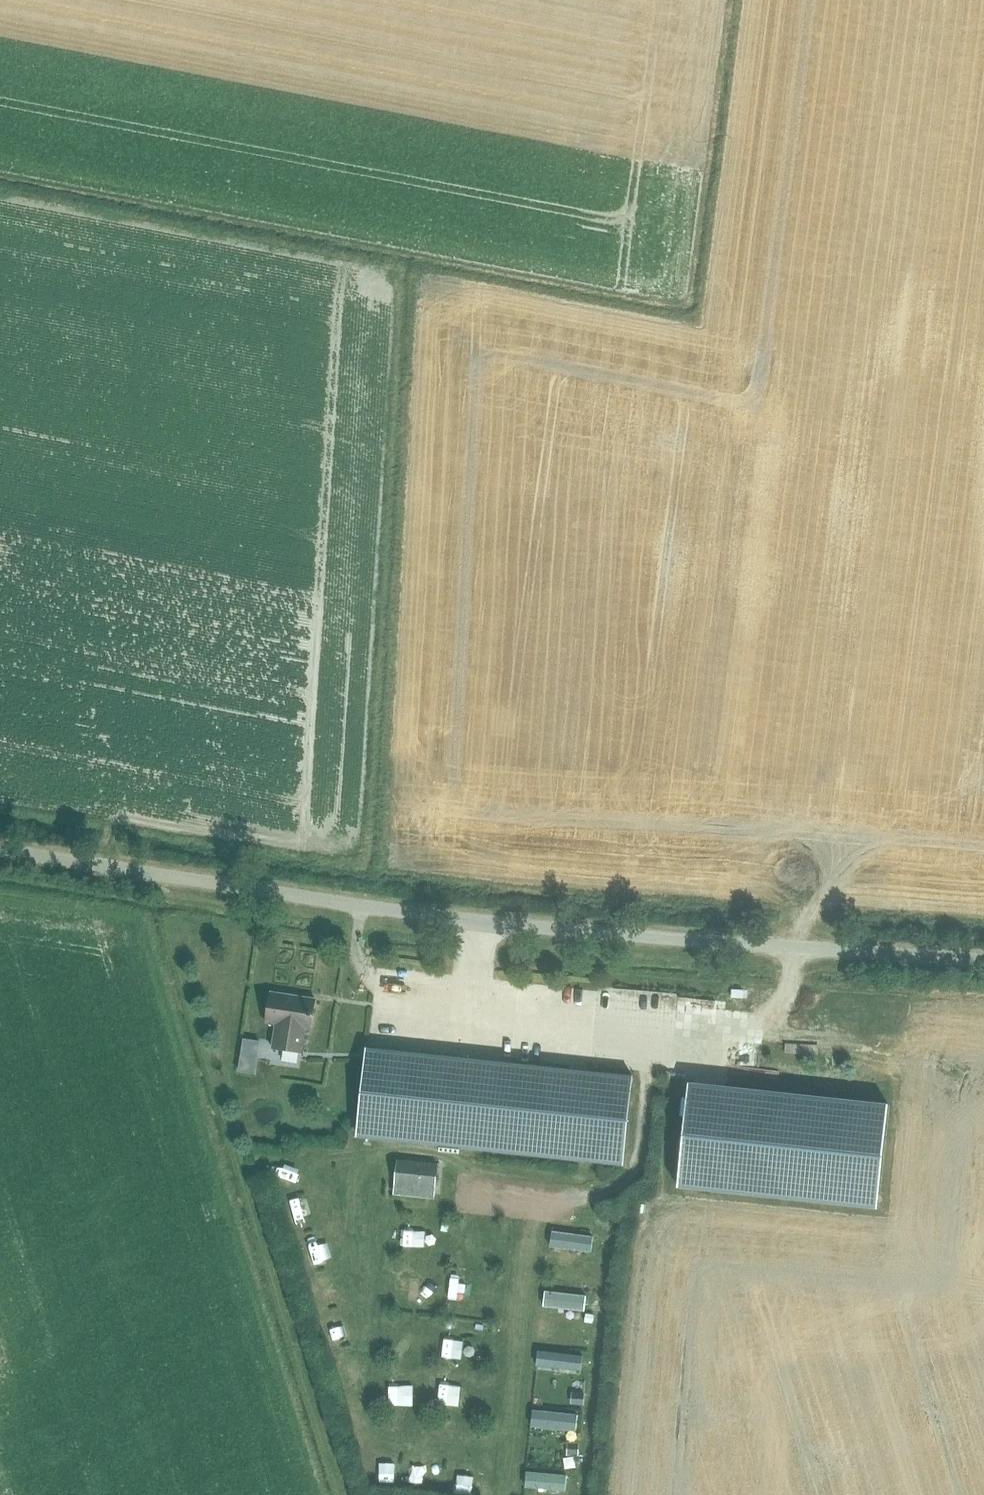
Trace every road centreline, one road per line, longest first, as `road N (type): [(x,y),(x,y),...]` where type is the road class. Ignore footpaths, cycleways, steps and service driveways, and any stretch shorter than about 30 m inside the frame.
road 1 (unclassified): [(983,961),(481,922),(0,849)]

